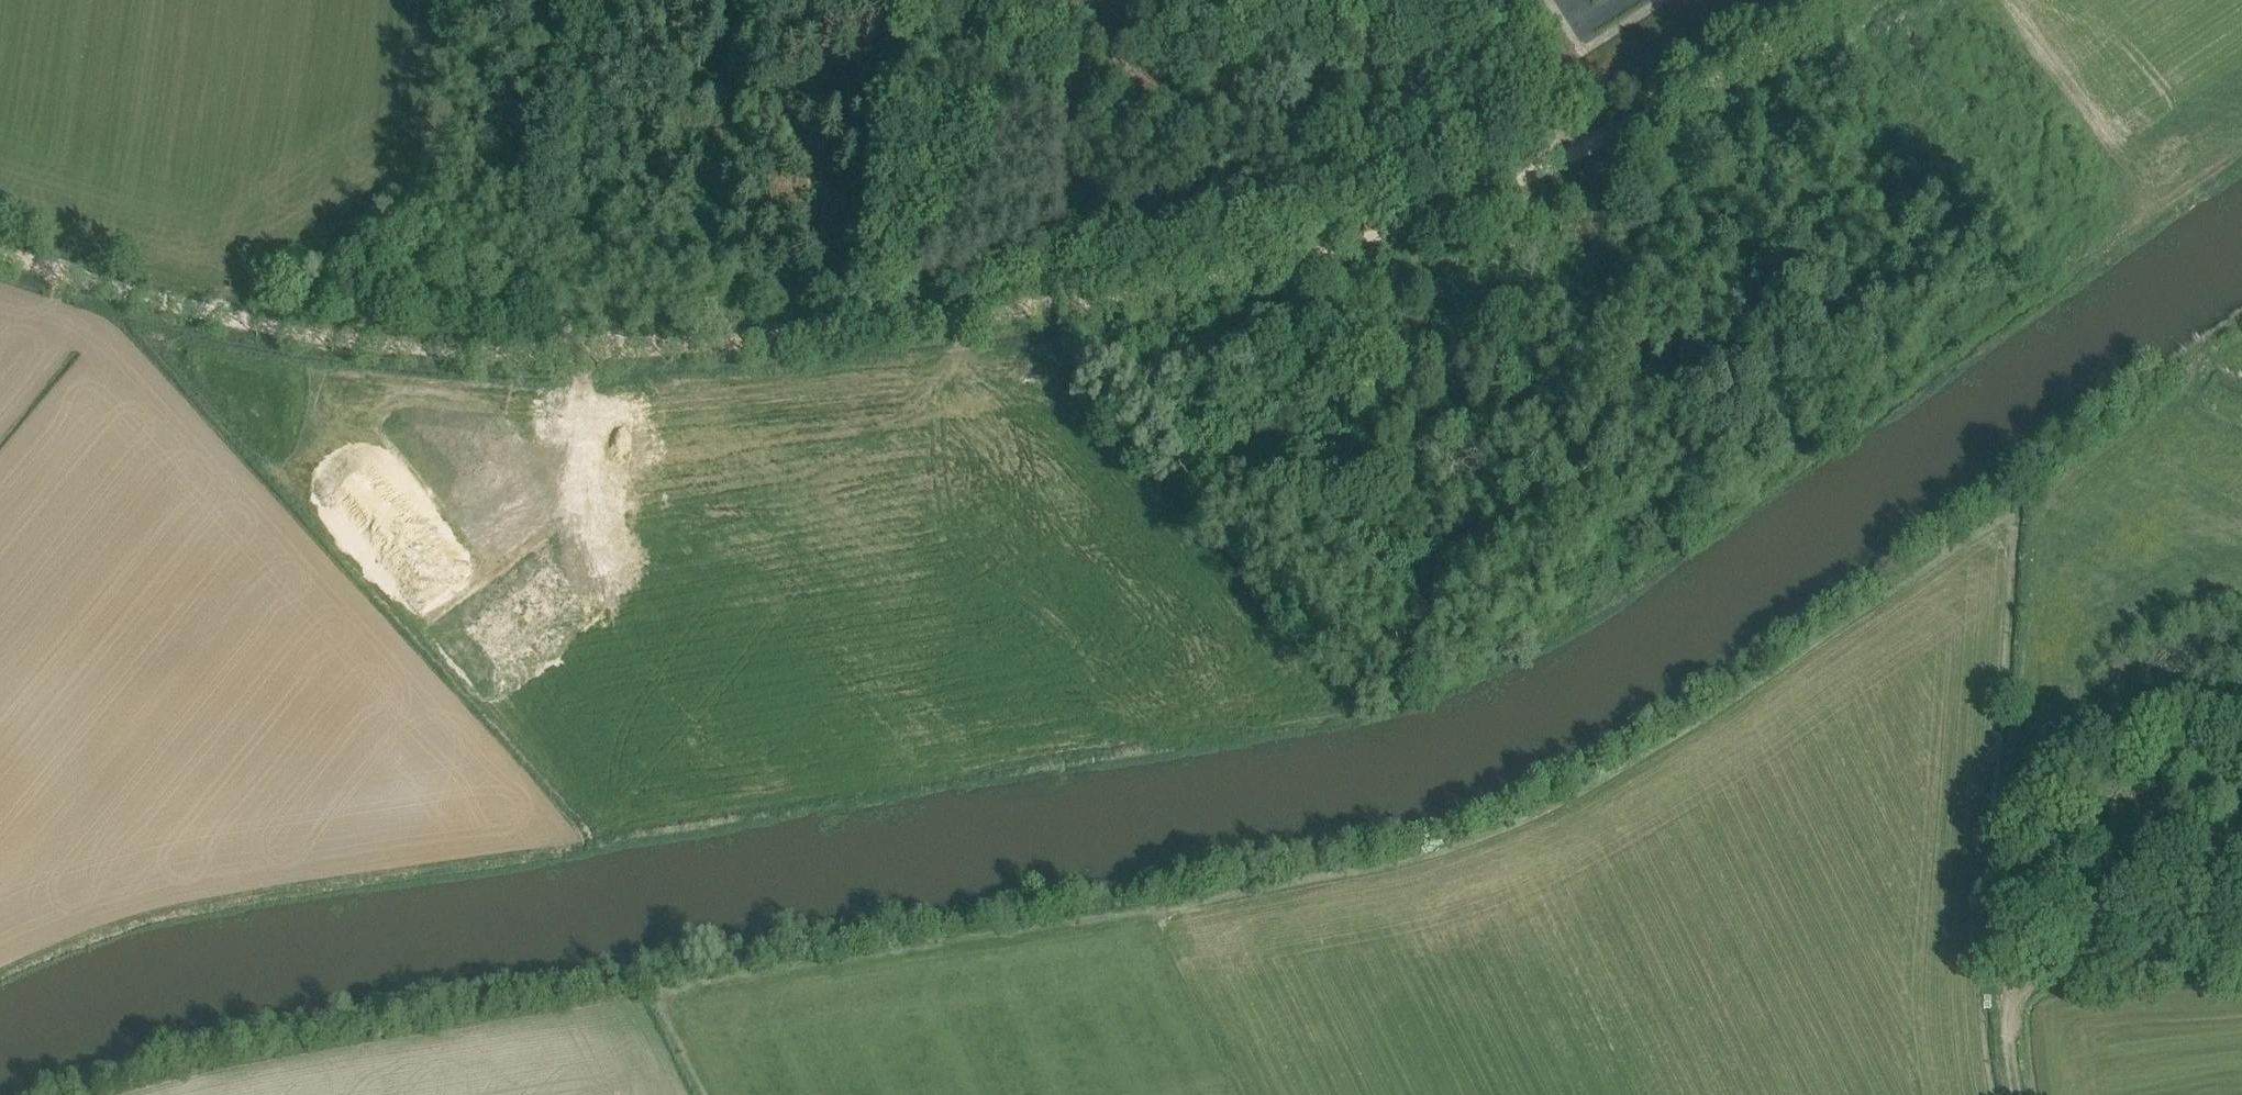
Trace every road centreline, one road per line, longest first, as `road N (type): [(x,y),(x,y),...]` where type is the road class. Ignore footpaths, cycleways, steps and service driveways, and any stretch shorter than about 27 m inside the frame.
road 1 (track): [(1841,0),(1692,97),(1478,200),(1291,263),(1114,299),(706,345),(498,349),(294,332),(194,310),(0,249)]
road 2 (track): [(2241,963),(2037,978),(2019,987),(2005,1006),(2005,1035),(2019,1094)]
road 3 (track): [(1558,160),(1490,0)]

